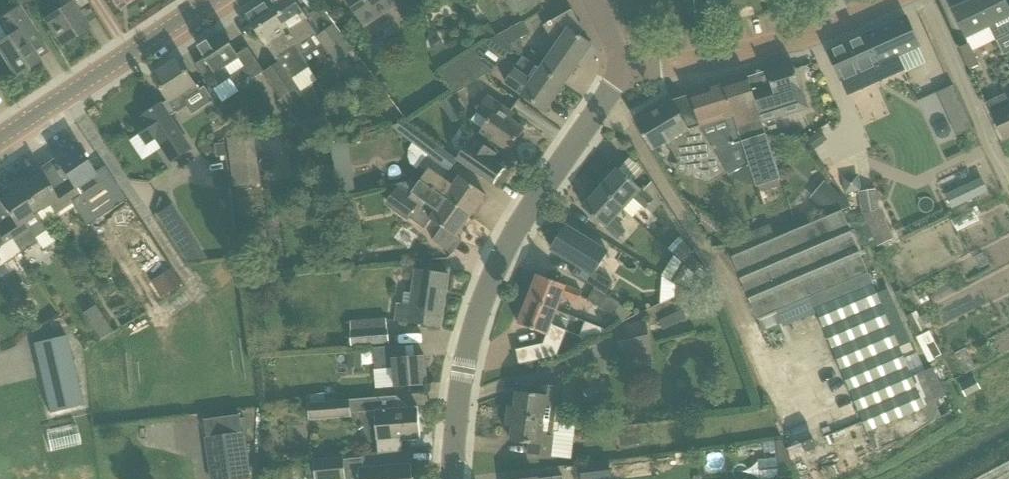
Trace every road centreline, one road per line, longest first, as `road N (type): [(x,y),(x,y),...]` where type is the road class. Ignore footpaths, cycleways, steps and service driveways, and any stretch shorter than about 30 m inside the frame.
road 1 (tertiary): [(453,478),(469,353),(510,237),(628,70)]
road 2 (residential): [(628,70),(823,31),(887,0)]
road 3 (tertiary): [(0,138),(211,0)]

